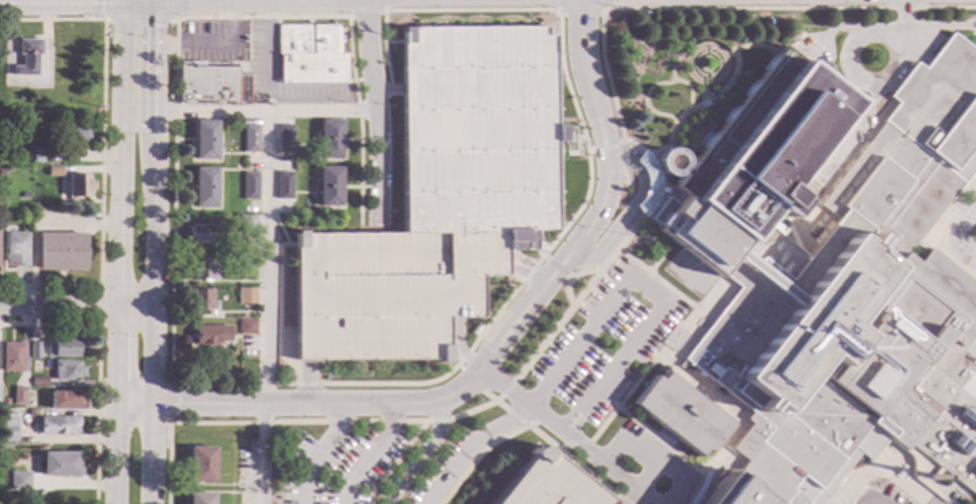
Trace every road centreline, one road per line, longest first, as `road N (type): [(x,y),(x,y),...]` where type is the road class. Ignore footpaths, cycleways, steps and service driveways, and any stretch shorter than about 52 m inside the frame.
road 1 (tertiary): [(138,0),(124,25),(117,503)]
road 2 (residential): [(581,0),(583,66),(605,135),(599,211),(481,369)]
road 3 (tertiary): [(150,404),(152,43),(144,0)]
road 4 (residential): [(481,369),(437,403),(150,404)]
road 5 (residential): [(363,0),(377,111),(378,218)]
road 6 (residential): [(152,311),(0,309)]

